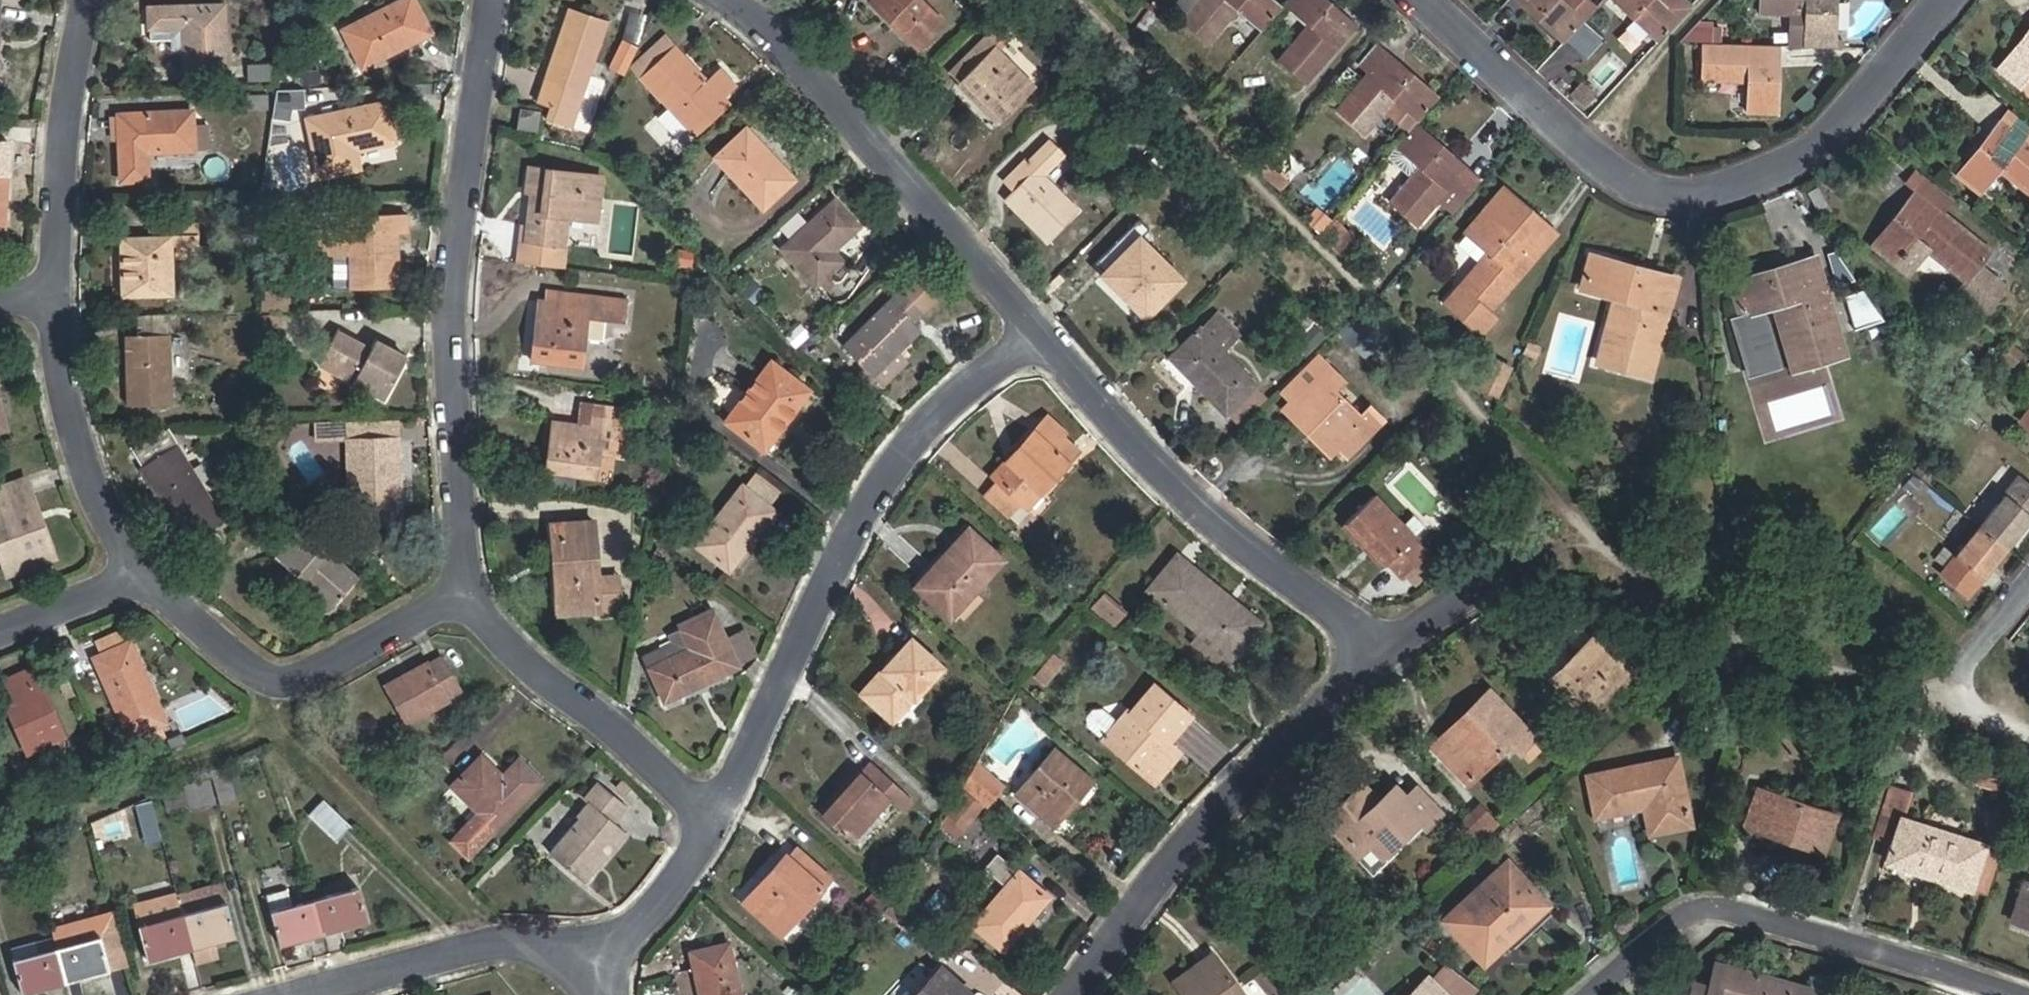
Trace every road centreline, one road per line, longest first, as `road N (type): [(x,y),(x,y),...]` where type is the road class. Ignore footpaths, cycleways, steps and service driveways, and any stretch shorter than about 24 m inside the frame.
road 1 (residential): [(1427,0),(1566,130),(1672,189),(1760,187),(1848,123),(1952,0)]
road 2 (residential): [(492,0),(467,133),(450,355),(459,589)]
road 3 (residential): [(727,807),(829,593),(906,478),(1045,332)]
road 4 (residential): [(1045,332),(1199,502),(1386,646)]
road 5 (residential): [(1081,994),(1182,863),(1386,646)]
road 6 (residential): [(1605,994),(1667,936),(1734,895),(2016,994)]
road 7 (residential): [(729,0),(778,26),(1045,332)]
road 8 (residential): [(459,589),(299,693),(139,581)]
road 9 (residential): [(459,589),(567,685),(727,807)]
road 10 (track): [(299,693),(377,820),(498,932)]
road 11 (residential): [(63,300),(98,0)]
road 12 (residential): [(615,951),(498,932),(327,994)]
road 13 (residential): [(139,581),(87,436),(63,300)]
road 14 (residential): [(615,951),(697,867),(727,807)]
road 15 (residential): [(0,632),(139,581)]

